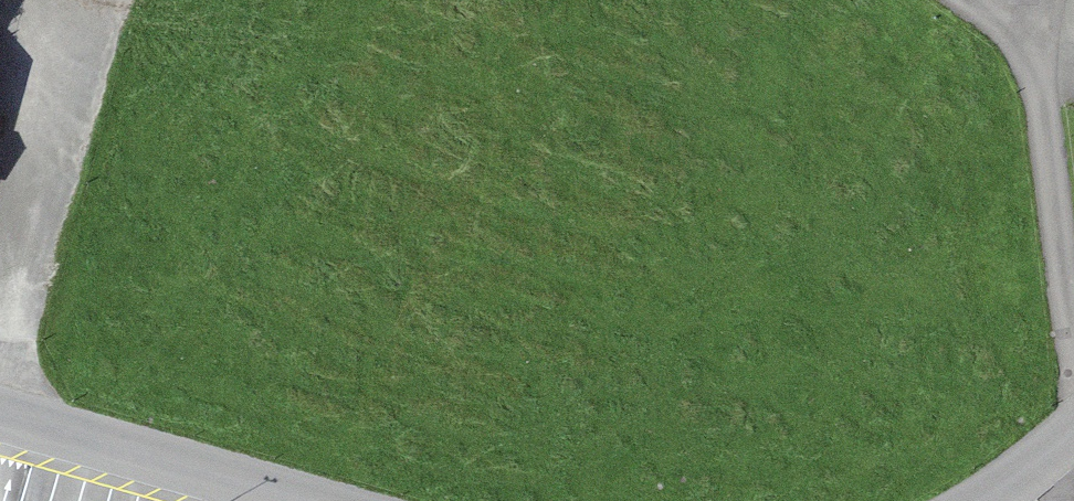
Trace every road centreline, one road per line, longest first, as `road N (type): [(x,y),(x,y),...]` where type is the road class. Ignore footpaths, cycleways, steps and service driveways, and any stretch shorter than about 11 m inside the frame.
road 1 (track): [(111,0),(0,365)]
road 2 (residential): [(972,0),(1031,41),(1073,326)]
road 3 (tertiary): [(313,500),(0,418)]

